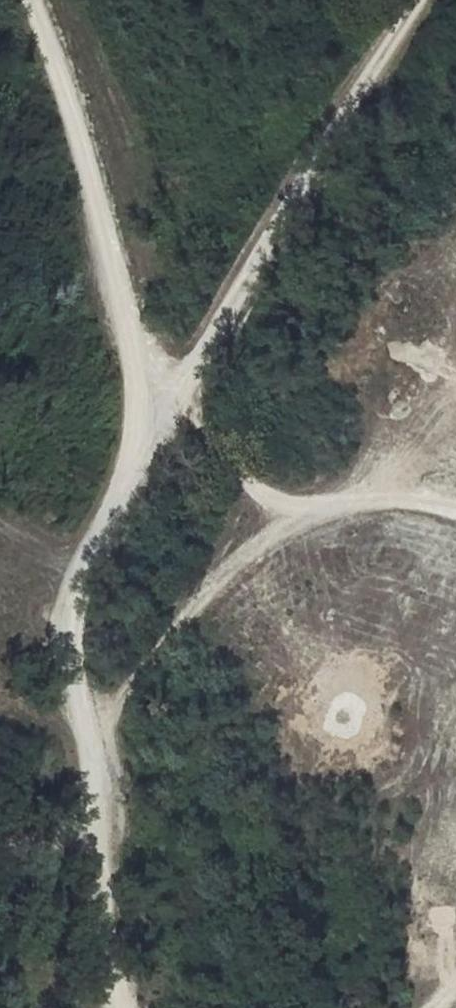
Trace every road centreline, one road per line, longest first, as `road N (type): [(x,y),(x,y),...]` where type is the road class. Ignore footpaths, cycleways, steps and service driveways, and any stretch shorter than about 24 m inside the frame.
road 1 (unclassified): [(31,0),(148,413),(144,455),(93,549),(69,624),(95,781),(98,900),(116,1007)]
road 2 (track): [(0,848),(60,835),(95,781),(118,697),(254,537),(288,512),(345,496),(455,502)]
road 3 (track): [(148,413),(180,390),(416,0)]
road 4 (track): [(288,512),(240,478),(180,390)]

